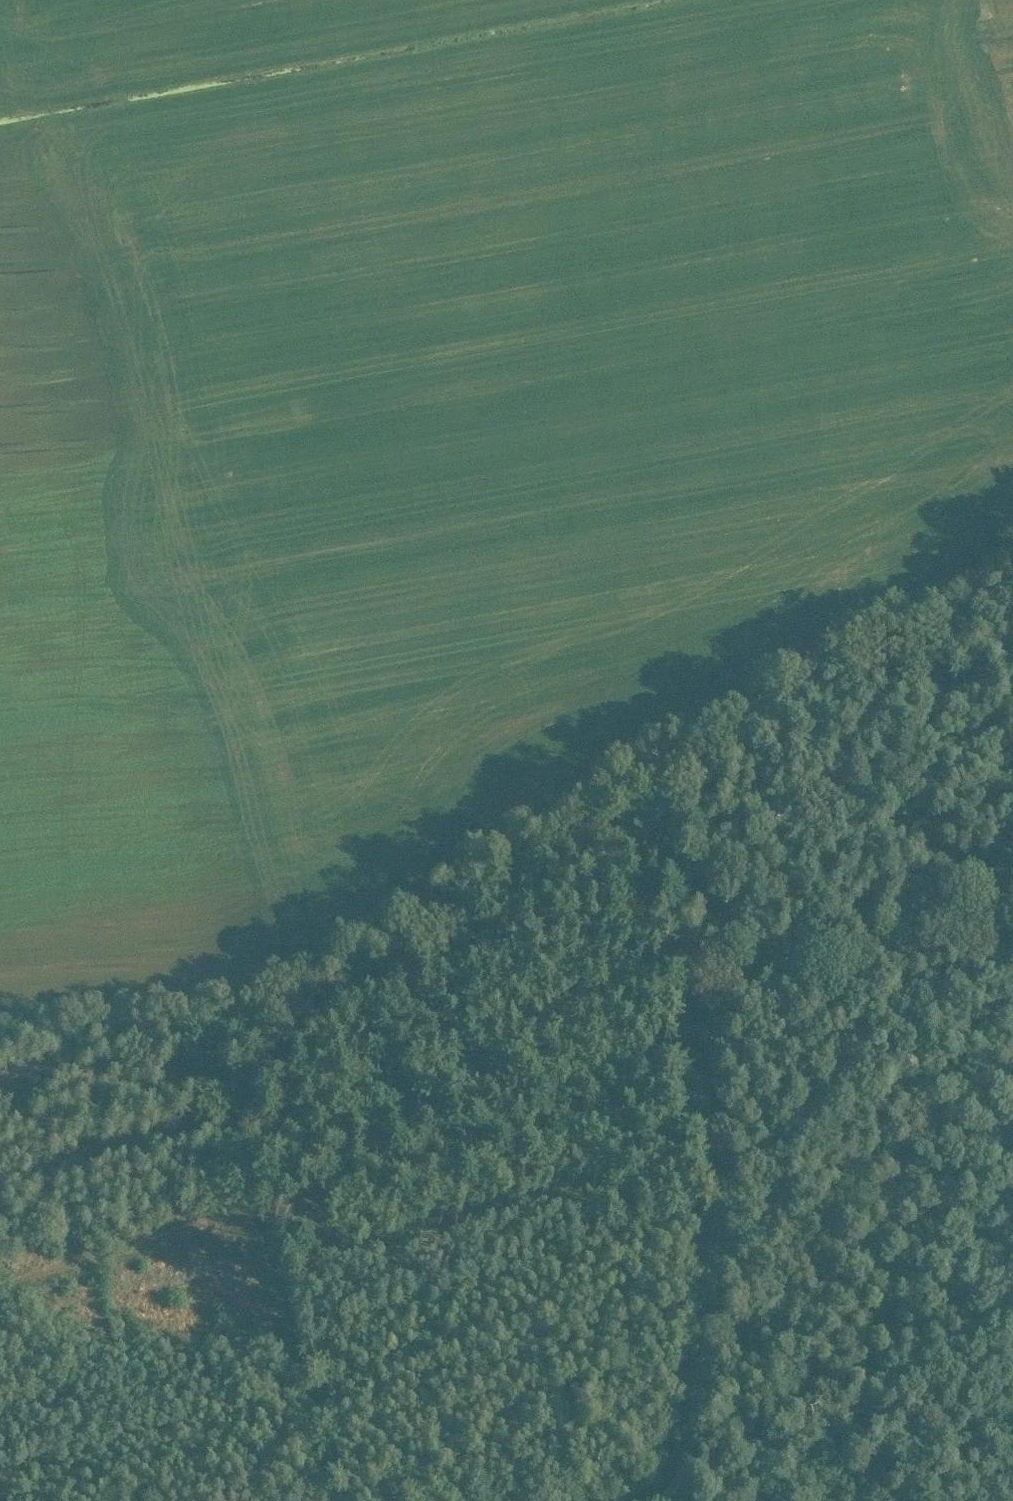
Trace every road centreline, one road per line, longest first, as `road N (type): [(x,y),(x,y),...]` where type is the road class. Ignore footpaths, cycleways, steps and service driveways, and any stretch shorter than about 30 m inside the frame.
road 1 (track): [(683,1500),(673,1456),(713,1256),(711,998),(1012,906)]

